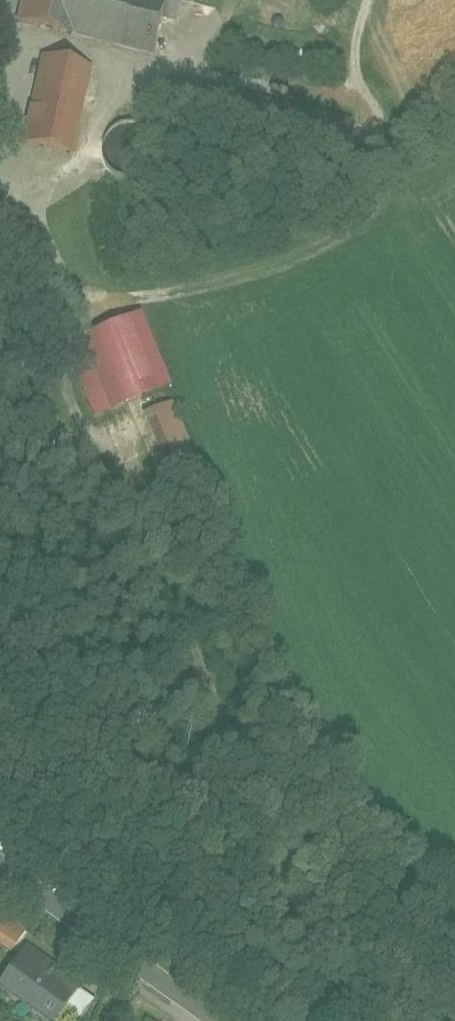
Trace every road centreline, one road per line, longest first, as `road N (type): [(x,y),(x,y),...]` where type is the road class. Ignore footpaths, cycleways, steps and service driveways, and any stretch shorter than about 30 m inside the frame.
road 1 (tertiary): [(0,872),(130,965)]

